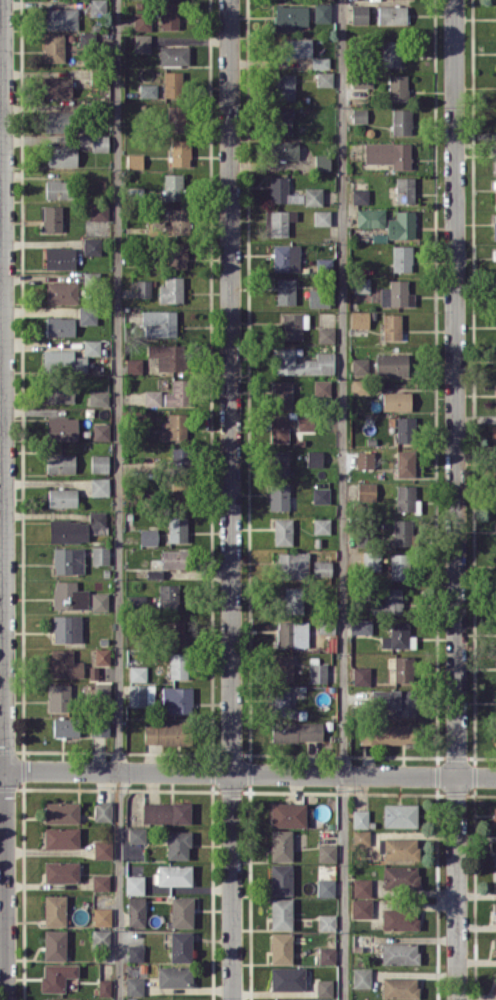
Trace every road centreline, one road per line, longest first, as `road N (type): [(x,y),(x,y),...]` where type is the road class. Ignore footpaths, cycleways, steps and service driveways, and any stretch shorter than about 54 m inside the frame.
road 1 (residential): [(229,0),(233,999)]
road 2 (residential): [(3,0),(6,999)]
road 3 (residential): [(457,0),(458,999)]
road 4 (residential): [(0,770),(495,777)]

